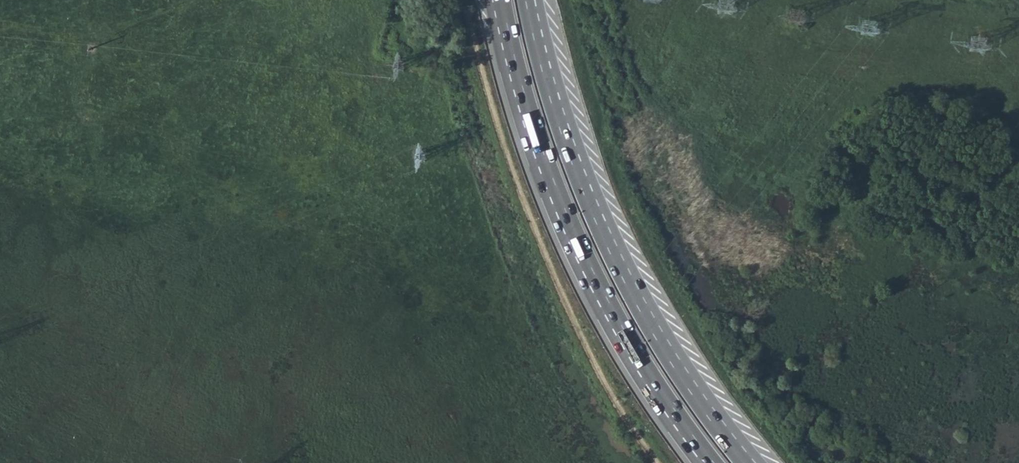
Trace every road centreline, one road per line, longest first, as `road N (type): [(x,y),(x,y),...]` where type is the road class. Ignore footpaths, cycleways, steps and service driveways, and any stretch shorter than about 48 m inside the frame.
road 1 (trunk): [(749,462),(683,376),(613,250),(554,98),(530,0)]
road 2 (trunk): [(499,0),(523,104),(574,242),(661,399),(708,462)]

